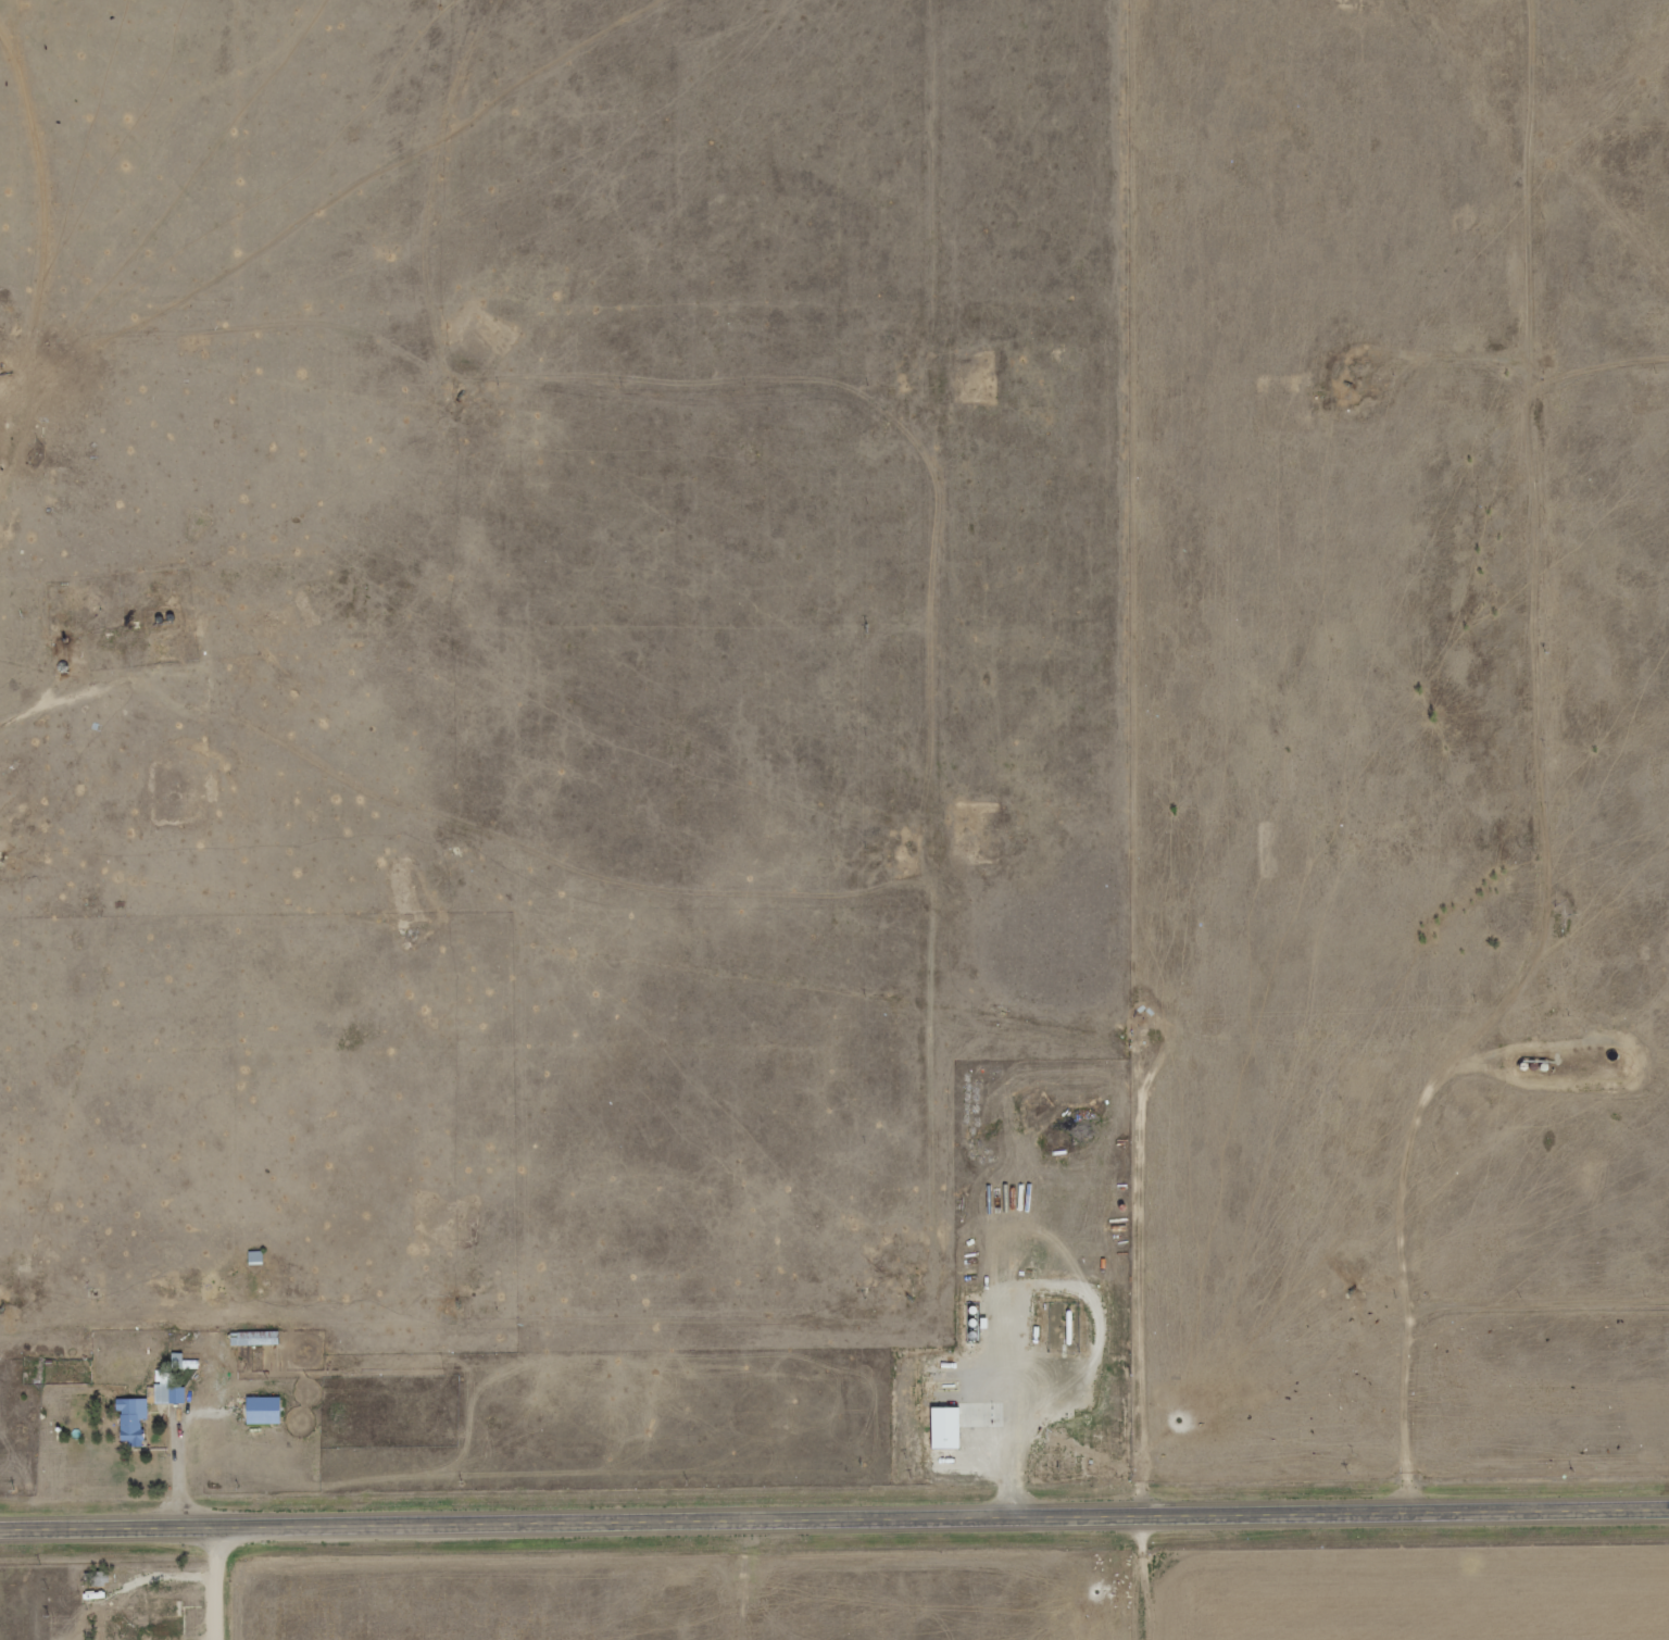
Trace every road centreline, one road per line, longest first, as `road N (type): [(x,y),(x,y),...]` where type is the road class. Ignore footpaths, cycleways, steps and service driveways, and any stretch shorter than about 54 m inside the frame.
road 1 (primary): [(0,1530),(1668,1510)]

